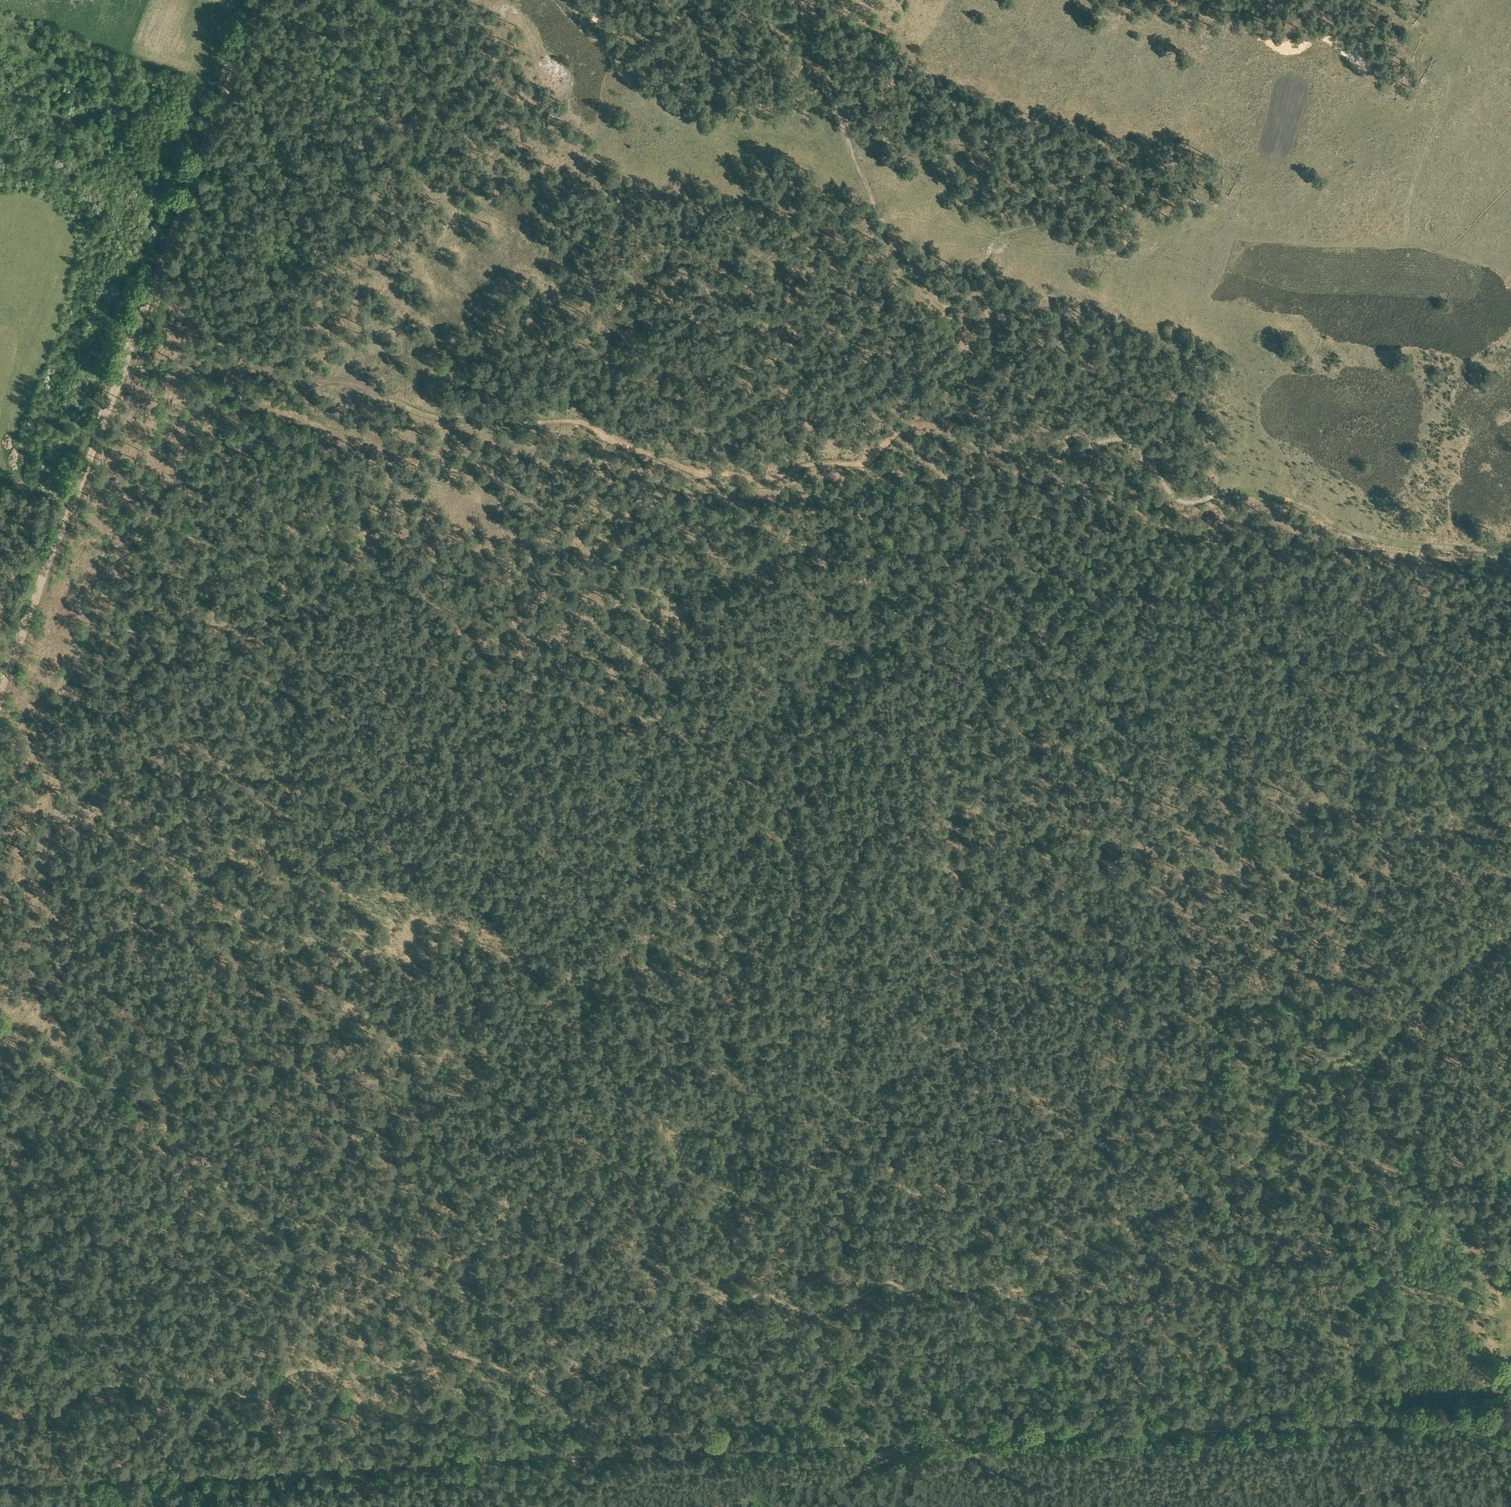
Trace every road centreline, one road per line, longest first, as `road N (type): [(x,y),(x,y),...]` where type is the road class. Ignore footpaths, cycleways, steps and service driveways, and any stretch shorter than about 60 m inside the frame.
road 1 (track): [(0,1474),(921,1435)]
road 2 (track): [(921,1435),(1510,1411)]
road 3 (track): [(118,368),(253,0)]
road 4 (track): [(0,687),(118,368)]
road 5 (track): [(748,1506),(921,1435)]

